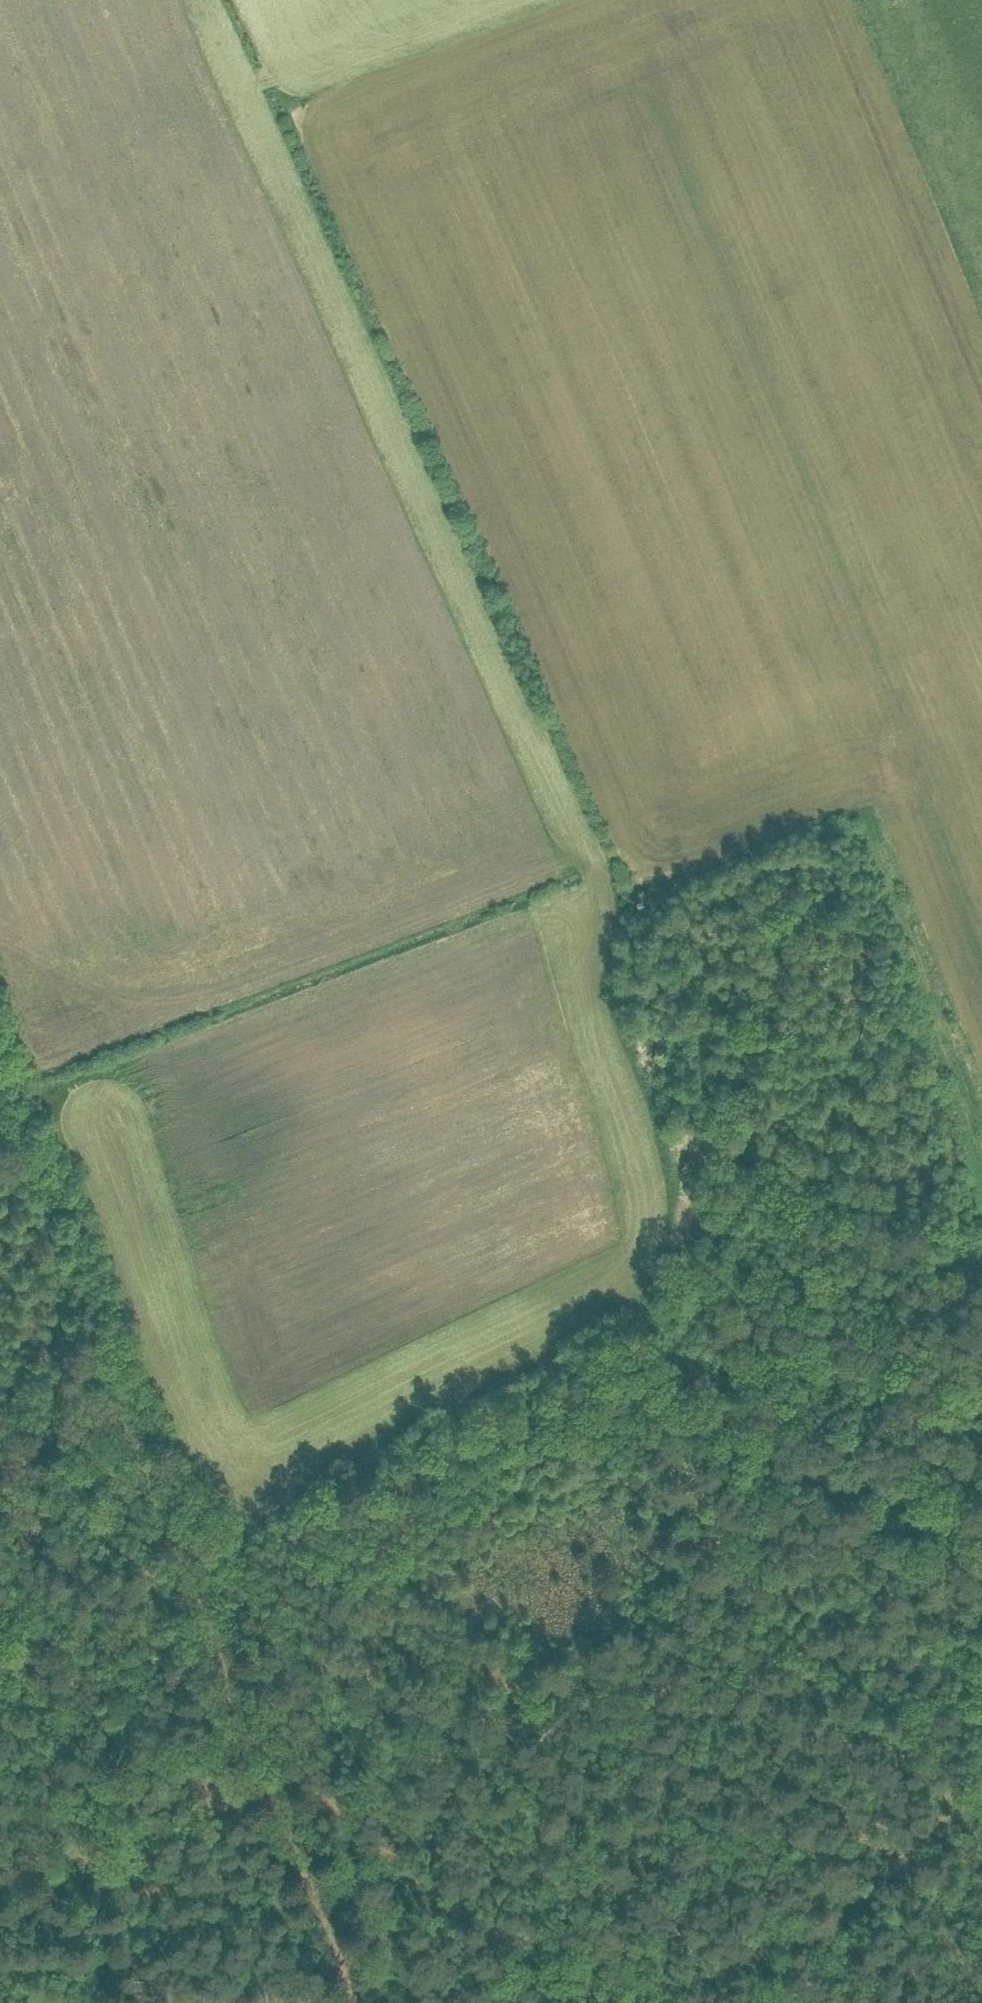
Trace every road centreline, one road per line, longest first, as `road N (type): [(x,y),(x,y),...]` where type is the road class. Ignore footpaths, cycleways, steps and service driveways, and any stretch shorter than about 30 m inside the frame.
road 1 (track): [(981,1522),(785,1456),(726,1411),(665,1334),(642,1161),(604,1040),(612,882)]

